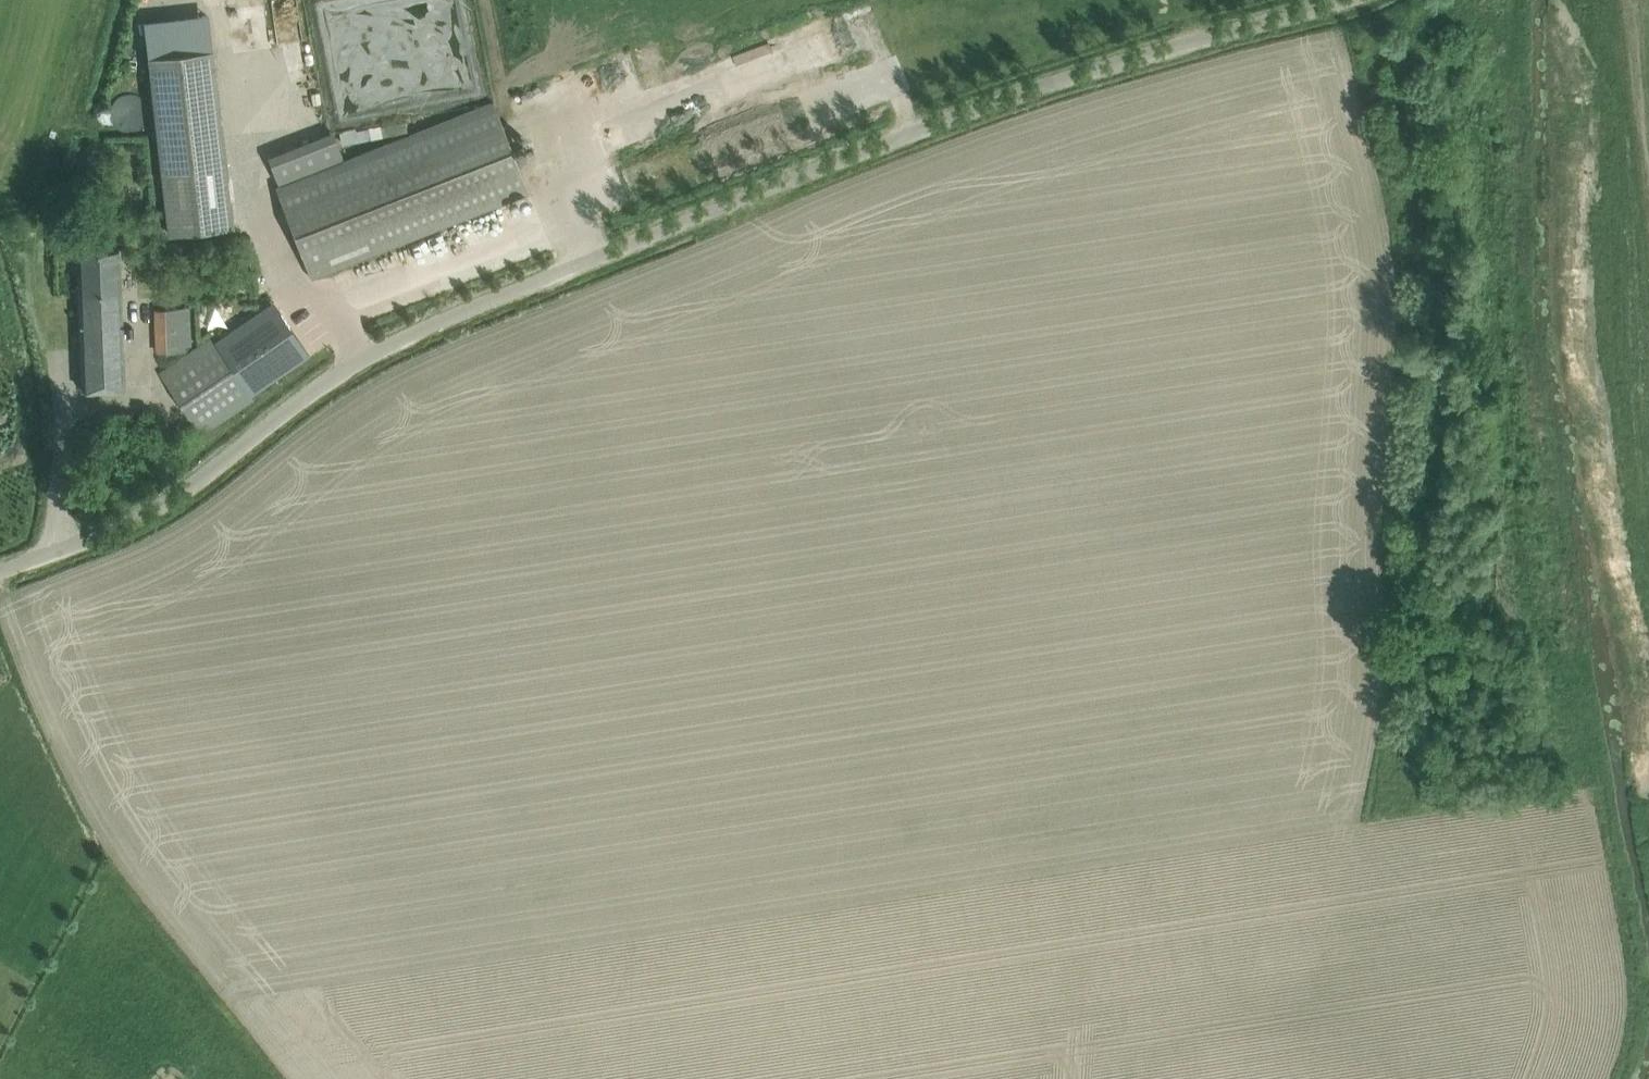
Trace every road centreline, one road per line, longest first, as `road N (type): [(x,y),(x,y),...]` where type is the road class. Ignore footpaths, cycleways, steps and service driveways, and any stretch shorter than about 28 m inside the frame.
road 1 (unclassified): [(0,574),(52,558),(139,510),(359,356),(908,136),(1334,0)]
road 2 (track): [(52,558),(65,366),(44,206),(104,0)]

